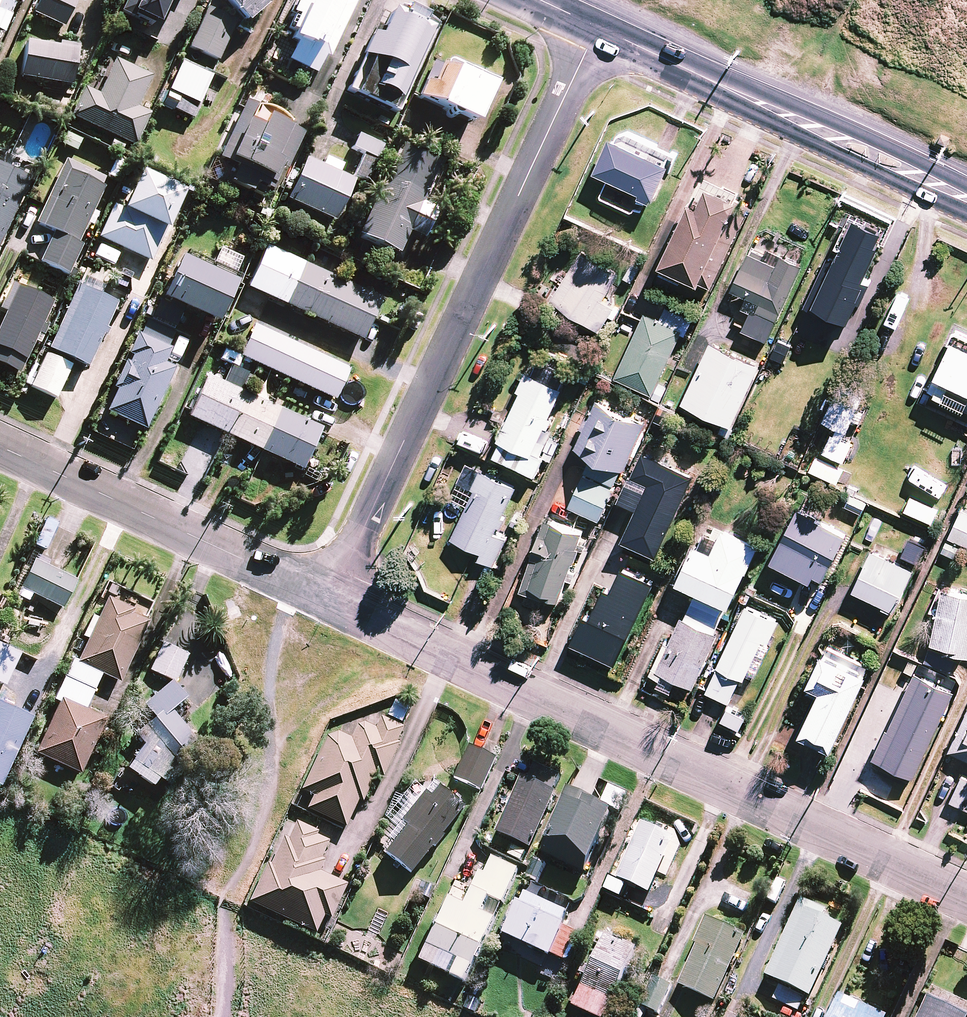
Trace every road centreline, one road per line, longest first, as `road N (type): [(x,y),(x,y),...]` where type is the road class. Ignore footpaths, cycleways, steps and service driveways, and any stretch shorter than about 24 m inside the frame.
road 1 (residential): [(598,28),(331,601)]
road 2 (residential): [(331,601),(759,801)]
road 3 (tertiary): [(598,28),(966,203)]
road 4 (residential): [(0,445),(331,601)]
road 5 (residential): [(787,814),(966,898)]
road 6 (residential): [(709,936),(740,916),(787,814)]
road 7 (residential): [(759,801),(713,905),(709,936)]

